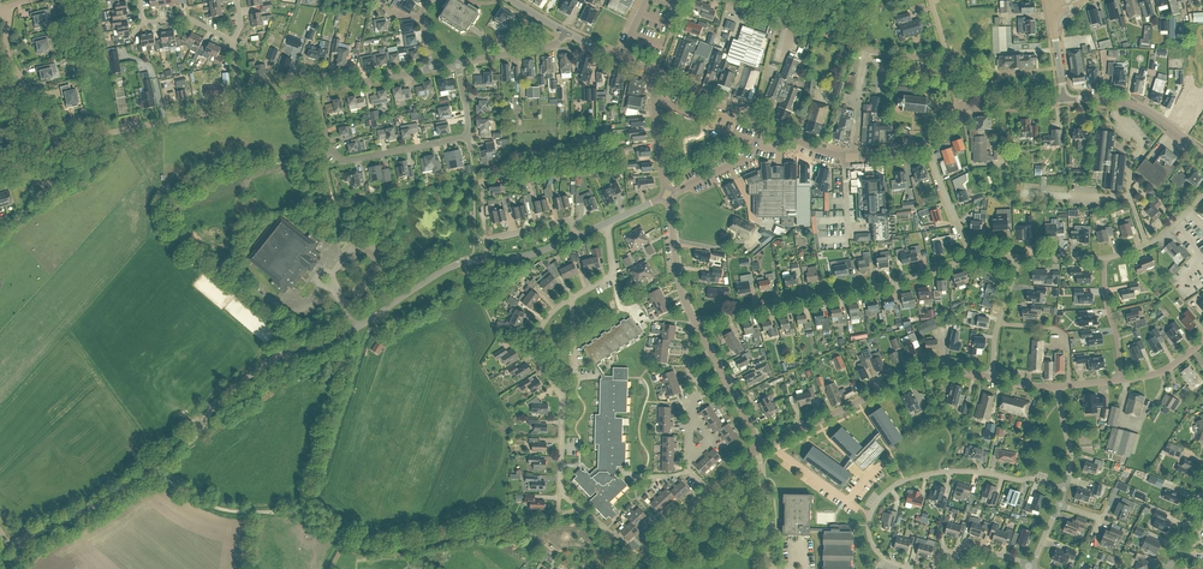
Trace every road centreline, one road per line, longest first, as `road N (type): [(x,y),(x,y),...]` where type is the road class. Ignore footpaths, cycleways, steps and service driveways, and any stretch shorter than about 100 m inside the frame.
road 1 (unclassified): [(0,548),(150,470),(272,359),(326,348),(452,266),(487,259)]
road 2 (residential): [(911,568),(884,558),(869,533),(876,504),(899,482),(966,472),(1065,490)]
road 3 (residential): [(695,323),(879,287),(971,257)]
road 4 (unclassified): [(991,378),(926,369),(760,450)]
road 5 (track): [(559,513),(392,549),(366,549),(338,536)]
road 6 (residential): [(946,55),(883,54),(730,0)]
road 7 (residential): [(468,138),(343,162),(328,148),(317,92)]
road 8 (track): [(338,536),(298,514),(216,509),(150,470)]
road 9 (unclassified): [(57,147),(240,107)]
road 10 (secondary): [(927,145),(847,156),(764,126)]
road 11 (secondary): [(1202,155),(1133,107),(1064,100)]
road 12 (unclassified): [(760,450),(695,323)]
road 13 (unclassified): [(695,323),(678,283),(668,195)]
road 14 (unclassified): [(668,195),(746,159),(764,126)]
road 15 (residential): [(1120,381),(1104,259)]
road 16 (residential): [(991,378),(1017,258)]
road 17 (unclassified): [(668,195),(655,74)]
road 18 (secondary): [(764,126),(655,74)]
road 19 (residential): [(971,257),(927,145)]

